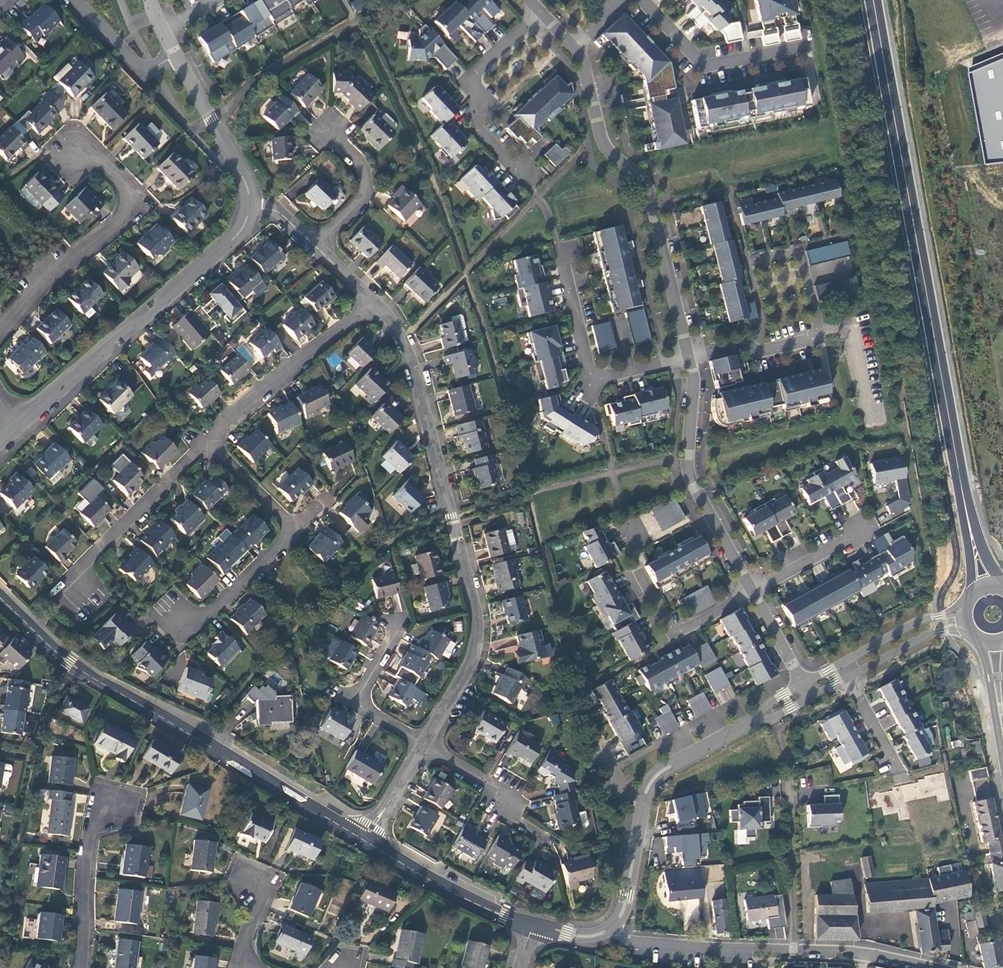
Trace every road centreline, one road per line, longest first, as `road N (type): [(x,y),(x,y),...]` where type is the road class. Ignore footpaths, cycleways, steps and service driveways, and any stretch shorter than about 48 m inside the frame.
road 1 (secondary): [(993,591),(879,0)]
road 2 (secondary): [(861,0),(961,515)]
road 3 (residential): [(375,302),(414,358),(478,624),(472,661),(422,748)]
road 4 (tertiary): [(367,841),(70,664),(0,596)]
road 5 (residential): [(730,190),(748,264),(799,251),(819,338),(762,352),(745,344),(688,359)]
road 6 (residential): [(577,49),(599,136),(641,178),(655,206),(688,359)]
road 7 (residential): [(12,429),(236,239),(251,206)]
road 8 (residential): [(0,331),(48,279),(128,213),(129,187),(89,150),(72,153)]
road 9 (residential): [(688,359),(687,471),(750,595)]
road 10 (residential): [(541,11),(472,82),(482,132),(540,195)]
road 11 (residential): [(560,251),(590,380),(688,359)]
road 12 (residential): [(375,302),(205,442)]
road 13 (residential): [(205,442),(80,569),(72,594)]
road 14 (residential): [(633,531),(633,558),(674,634),(750,595)]
road 15 (residential): [(640,0),(705,64),(810,43)]
road 16 (tertiary): [(534,926),(493,913),(367,841)]
road 17 (residential): [(614,928),(636,943),(795,950)]
road 18 (residential): [(394,626),(346,700),(422,748)]
road 19 (residential): [(113,801),(85,856),(80,967)]
road 20 (residential): [(795,950),(790,790)]
road 21 (tertiary): [(766,714),(661,771),(645,795)]
road 22 (residential): [(290,534),(200,617),(175,618)]
road 23 (residential): [(422,748),(507,801),(514,819),(535,831)]
road 24 (residential): [(315,248),(364,187),(326,134)]
road 25 (tertiary): [(971,605),(919,621),(842,663)]
road 26 (tertiary): [(645,795),(628,895),(614,928)]
road 27 (tertiary): [(849,677),(923,636),(975,630)]
road 28 (residential): [(174,56),(242,174)]
road 29 (residential): [(174,56),(142,68),(75,0)]
road 30 (residential): [(795,950),(922,967)]
road 31 (residential): [(750,595),(860,533)]
road 32 (residential): [(205,442),(290,534)]
road 33 (residential): [(645,795),(621,781),(577,699)]

